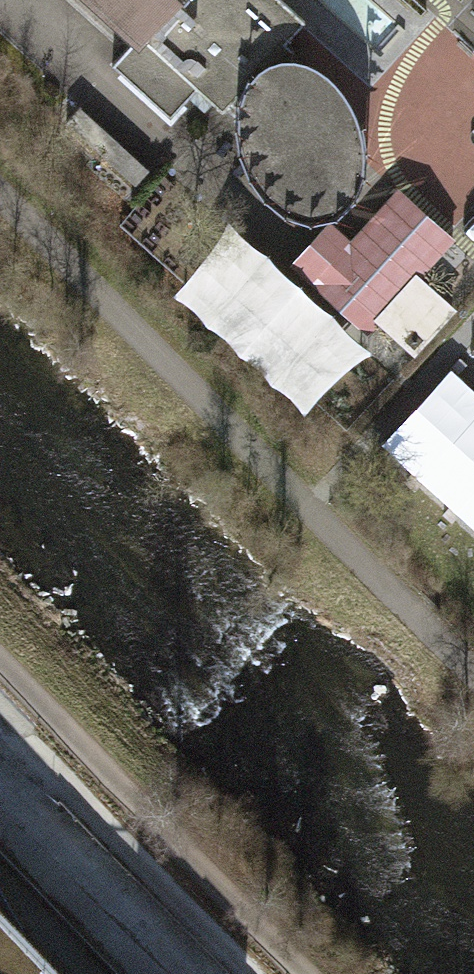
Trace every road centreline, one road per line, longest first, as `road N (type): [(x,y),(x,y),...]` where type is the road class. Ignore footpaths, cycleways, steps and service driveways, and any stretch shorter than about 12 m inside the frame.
road 1 (track): [(0,198),(473,681)]
road 2 (track): [(295,973),(0,676)]

